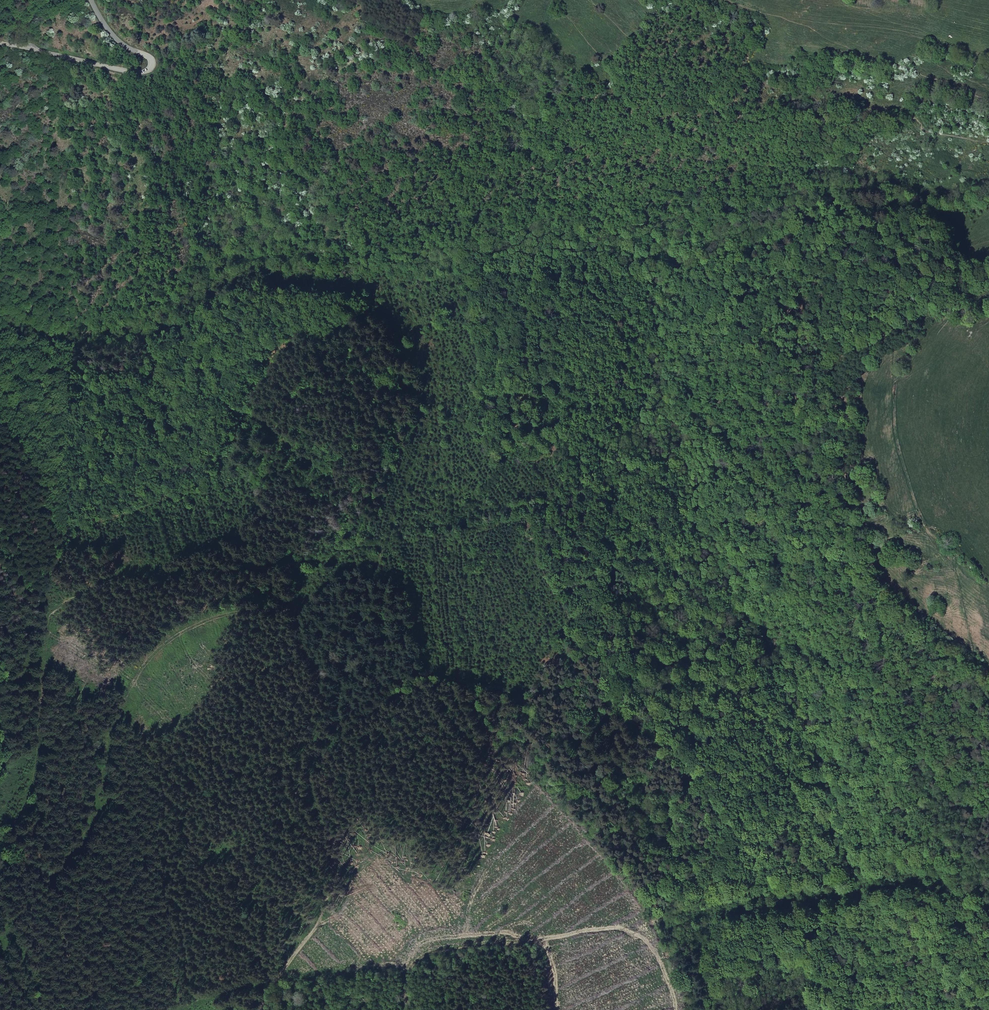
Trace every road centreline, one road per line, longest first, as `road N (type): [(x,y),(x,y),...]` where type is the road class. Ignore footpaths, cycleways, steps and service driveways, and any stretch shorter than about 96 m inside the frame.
road 1 (unclassified): [(0,44),(146,72),(149,57),(123,46),(91,0)]

